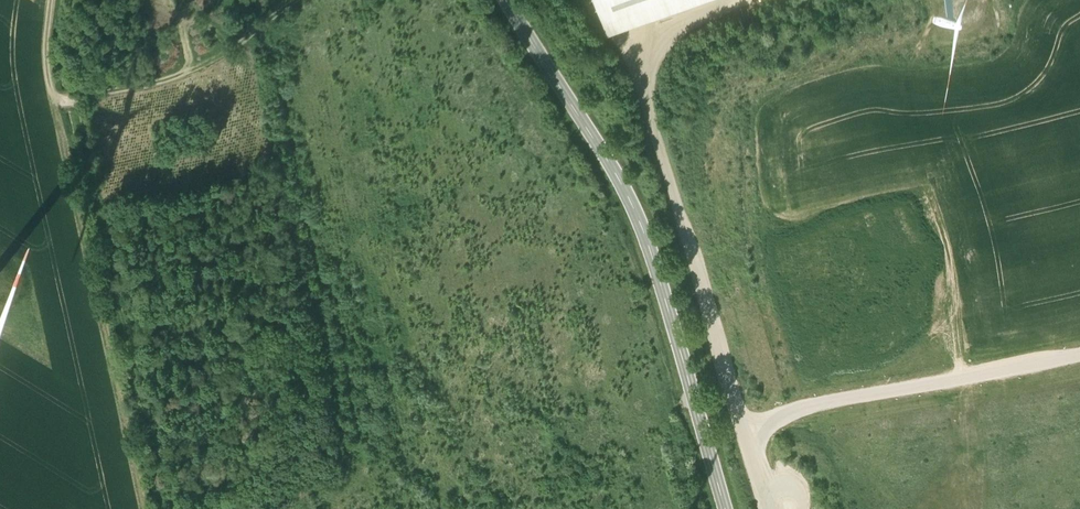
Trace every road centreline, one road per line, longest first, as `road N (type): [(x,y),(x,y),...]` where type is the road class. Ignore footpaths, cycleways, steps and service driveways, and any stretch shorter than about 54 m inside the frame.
road 1 (secondary): [(729,508),(633,202),(506,0)]
road 2 (track): [(58,98),(146,508)]
road 3 (track): [(167,508),(79,99)]
road 4 (track): [(297,0),(179,76),(64,101),(53,96),(47,56),(52,0)]
road 5 (track): [(1079,337),(745,426)]
road 6 (track): [(216,508),(341,478)]

